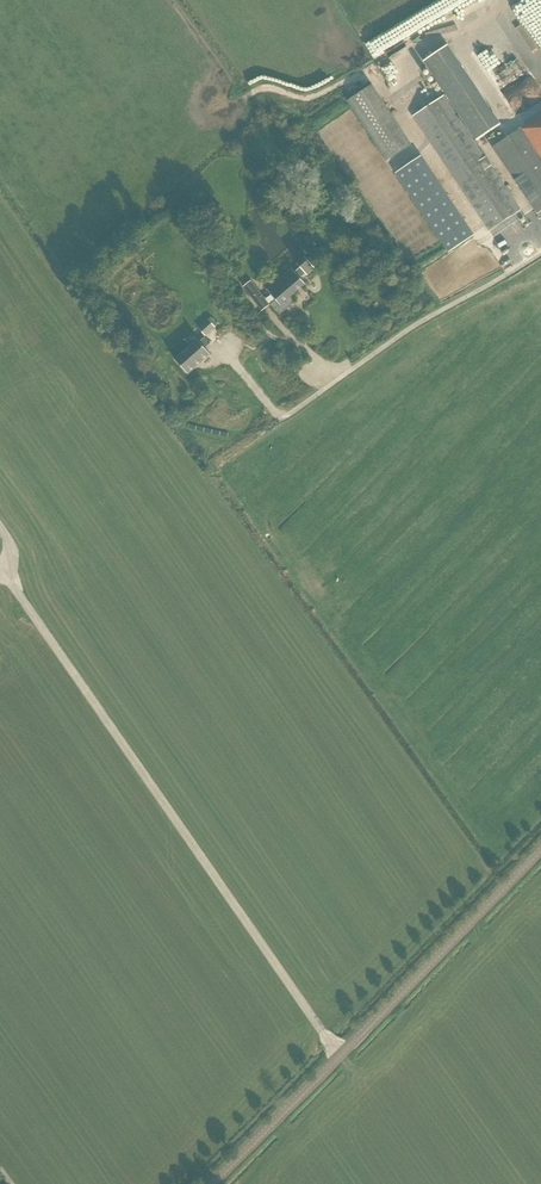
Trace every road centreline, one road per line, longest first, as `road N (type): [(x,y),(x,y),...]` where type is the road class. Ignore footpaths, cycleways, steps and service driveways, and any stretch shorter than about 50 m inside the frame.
road 1 (tertiary): [(214,1183),(540,854)]
road 2 (track): [(509,0),(314,98),(261,87),(241,99)]
road 3 (track): [(0,348),(28,265),(28,250),(0,208)]

